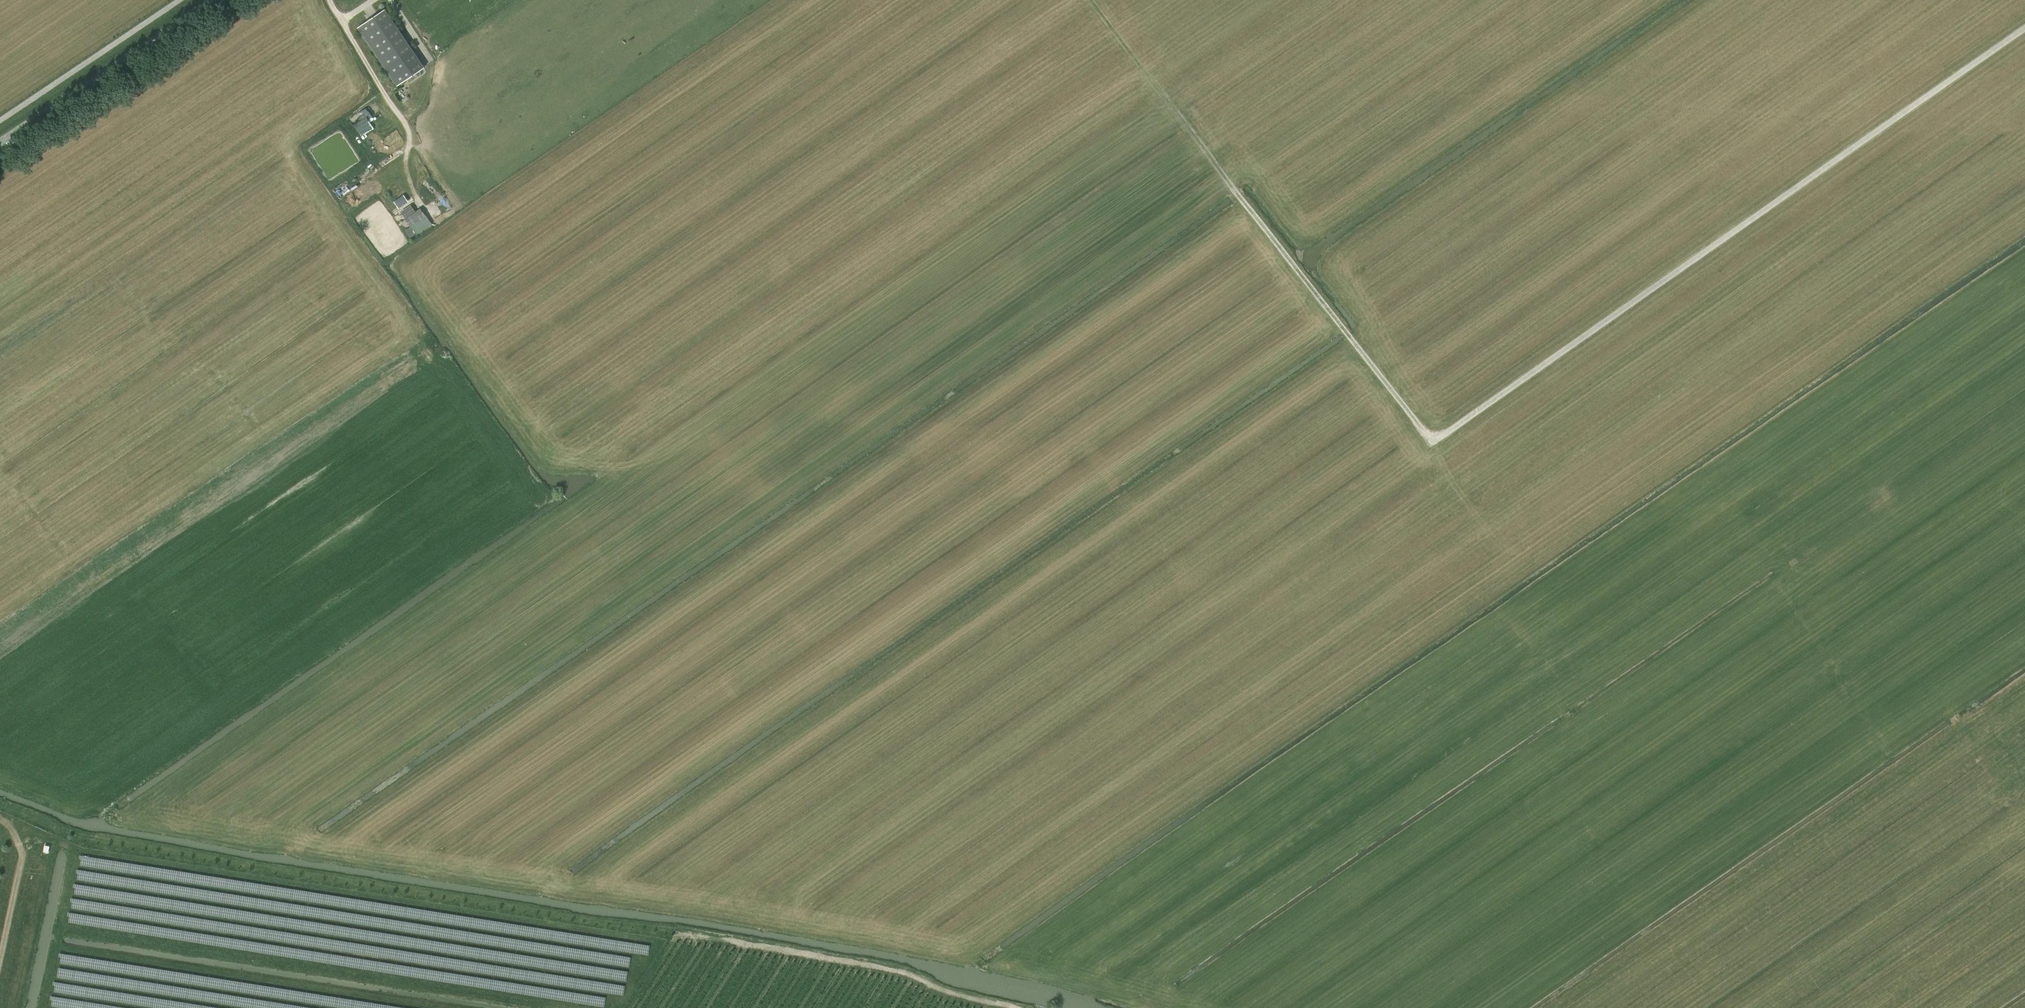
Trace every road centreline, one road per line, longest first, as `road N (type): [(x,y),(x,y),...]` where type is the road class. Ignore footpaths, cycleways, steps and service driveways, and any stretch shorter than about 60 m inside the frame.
road 1 (track): [(1091,0),(1433,442),(2024,30)]
road 2 (tertiary): [(0,144),(215,0)]

